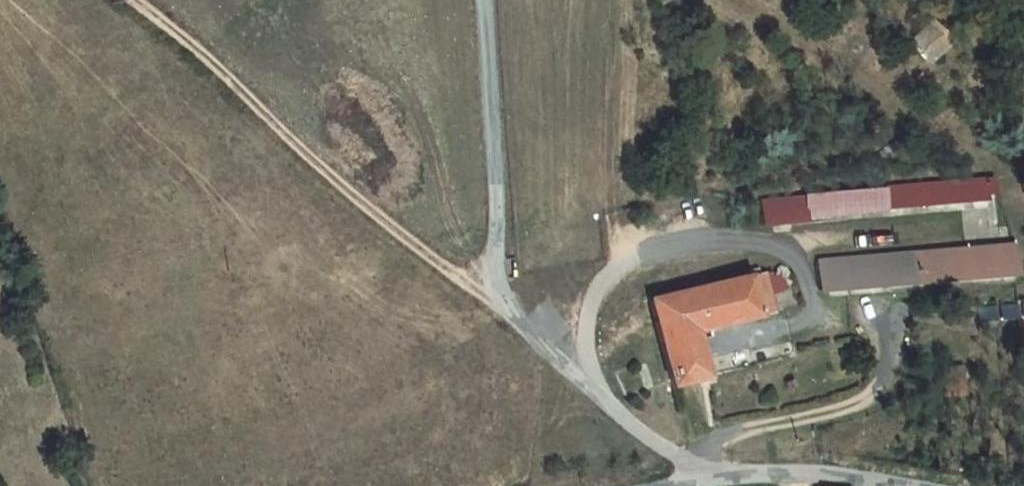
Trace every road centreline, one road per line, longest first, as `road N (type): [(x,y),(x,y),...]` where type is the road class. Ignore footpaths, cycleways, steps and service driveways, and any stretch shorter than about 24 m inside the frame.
road 1 (residential): [(481,0),(500,306),(655,445),(716,478)]
road 2 (track): [(500,306),(324,181),(129,0)]
road 3 (unclassified): [(900,485),(791,473),(716,478)]

